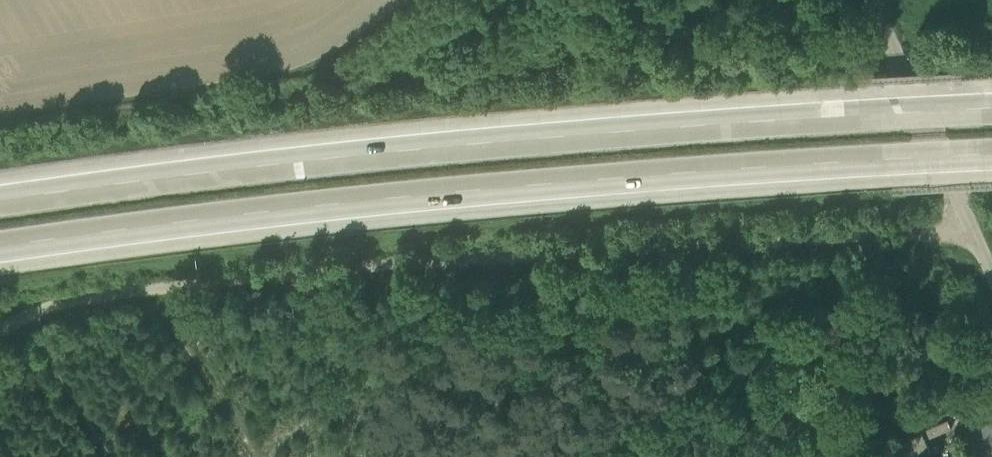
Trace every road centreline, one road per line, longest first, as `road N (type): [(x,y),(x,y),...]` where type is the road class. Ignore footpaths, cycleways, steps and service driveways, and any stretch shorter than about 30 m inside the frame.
road 1 (motorway): [(0,244),(508,183),(991,147)]
road 2 (motorway): [(991,101),(506,136),(0,197)]
road 3 (unclassified): [(0,321),(116,291),(364,267),(882,235),(974,243)]
road 4 (unclassified): [(974,243),(873,0)]

